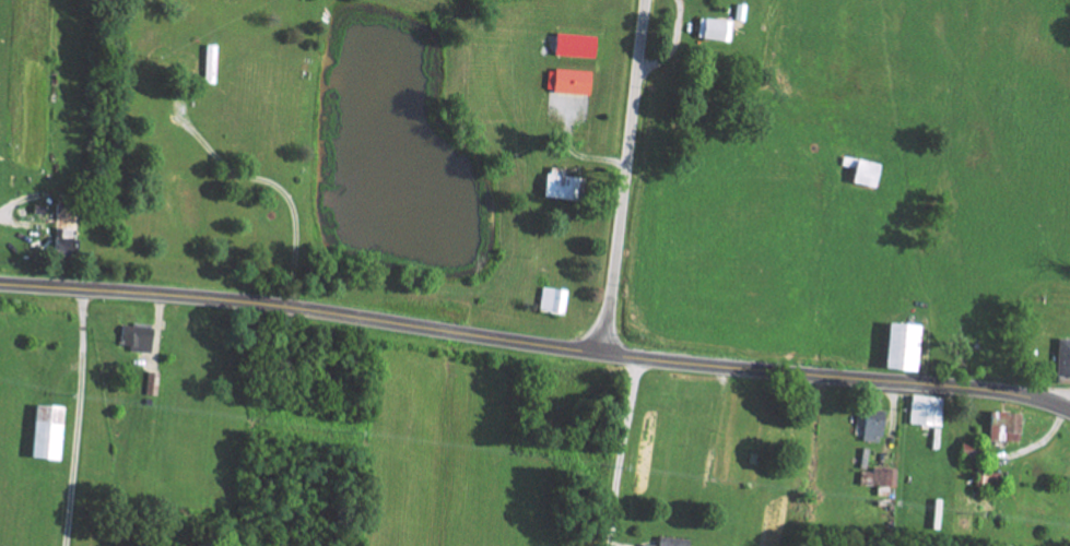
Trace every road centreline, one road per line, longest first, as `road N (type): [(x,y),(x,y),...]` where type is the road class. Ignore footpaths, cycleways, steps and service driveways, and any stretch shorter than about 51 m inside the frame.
road 1 (primary): [(0,284),(193,296),(637,358),(992,390),(1069,411)]
road 2 (tertiary): [(602,354),(646,0)]

